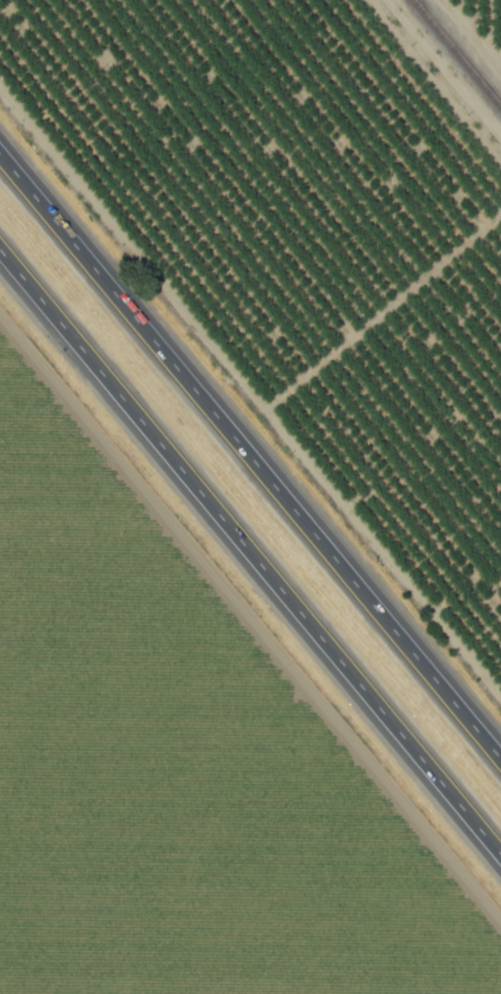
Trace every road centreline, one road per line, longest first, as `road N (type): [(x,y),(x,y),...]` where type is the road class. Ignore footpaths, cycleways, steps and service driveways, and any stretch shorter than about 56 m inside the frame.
road 1 (motorway): [(0,252),(500,857)]
road 2 (motorway): [(500,761),(0,157)]

